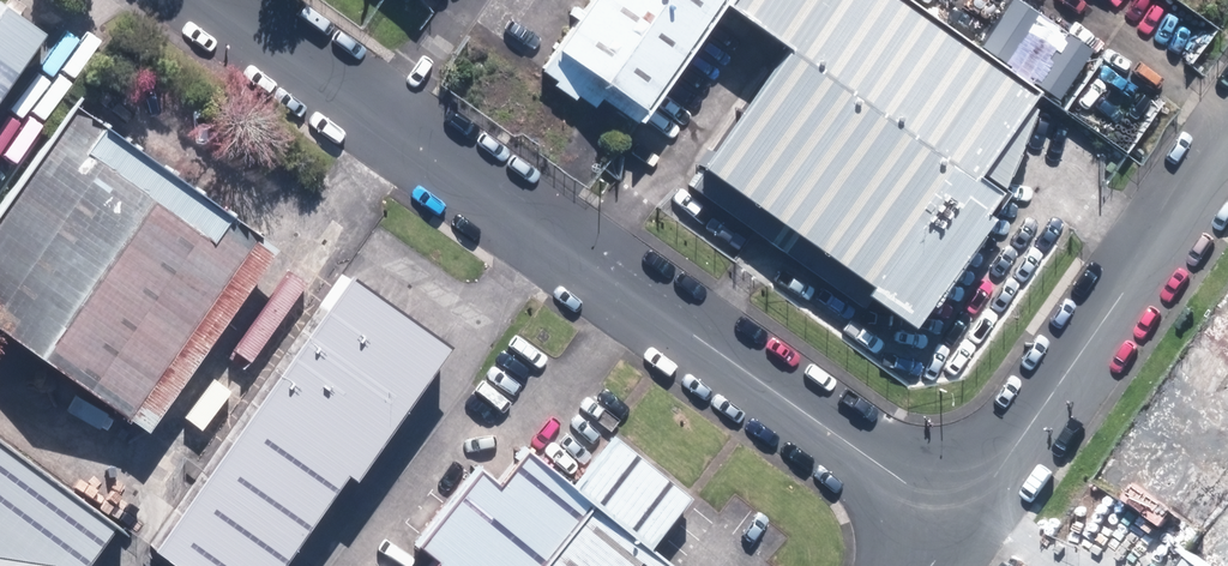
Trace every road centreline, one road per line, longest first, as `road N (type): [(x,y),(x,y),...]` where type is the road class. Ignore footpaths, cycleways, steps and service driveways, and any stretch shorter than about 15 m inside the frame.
road 1 (unclassified): [(213,0),(963,523)]
road 2 (unclassified): [(963,523),(1227,149)]

